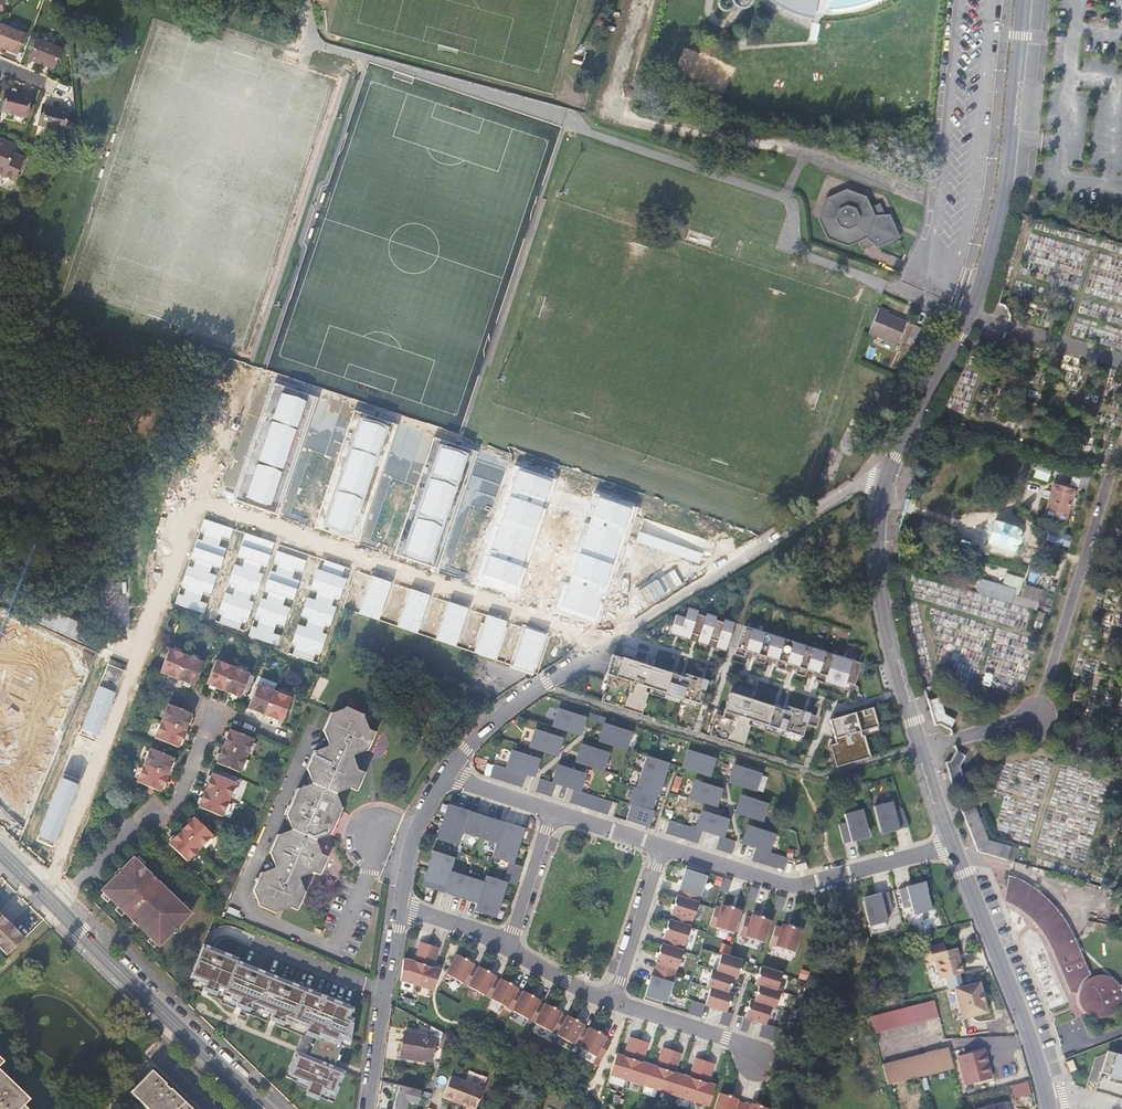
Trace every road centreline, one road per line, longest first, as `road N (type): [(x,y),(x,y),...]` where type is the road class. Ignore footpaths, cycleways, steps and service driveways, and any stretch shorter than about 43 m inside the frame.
road 1 (residential): [(444,772),(547,680),(888,470)]
road 2 (residential): [(888,470),(980,290),(1001,205),(1024,0)]
road 3 (residential): [(952,843),(879,597),(888,470)]
road 4 (residential): [(952,843),(796,885),(668,847)]
road 5 (secondary): [(266,1108),(55,903)]
road 6 (residential): [(1051,1104),(1006,966),(952,843)]
road 7 (residential): [(55,903),(134,820),(168,809),(211,708)]
road 8 (residential): [(369,1108),(396,910)]
road 9 (residential): [(668,847),(619,1003)]
road 10 (residential): [(619,1003),(728,1038),(756,1062)]
road 11 (residential): [(396,910),(408,842),(444,772)]
road 12 (residential): [(505,944),(550,809)]
road 13 (residential): [(505,944),(619,1003)]
road 14 (residential): [(668,847),(550,809)]

